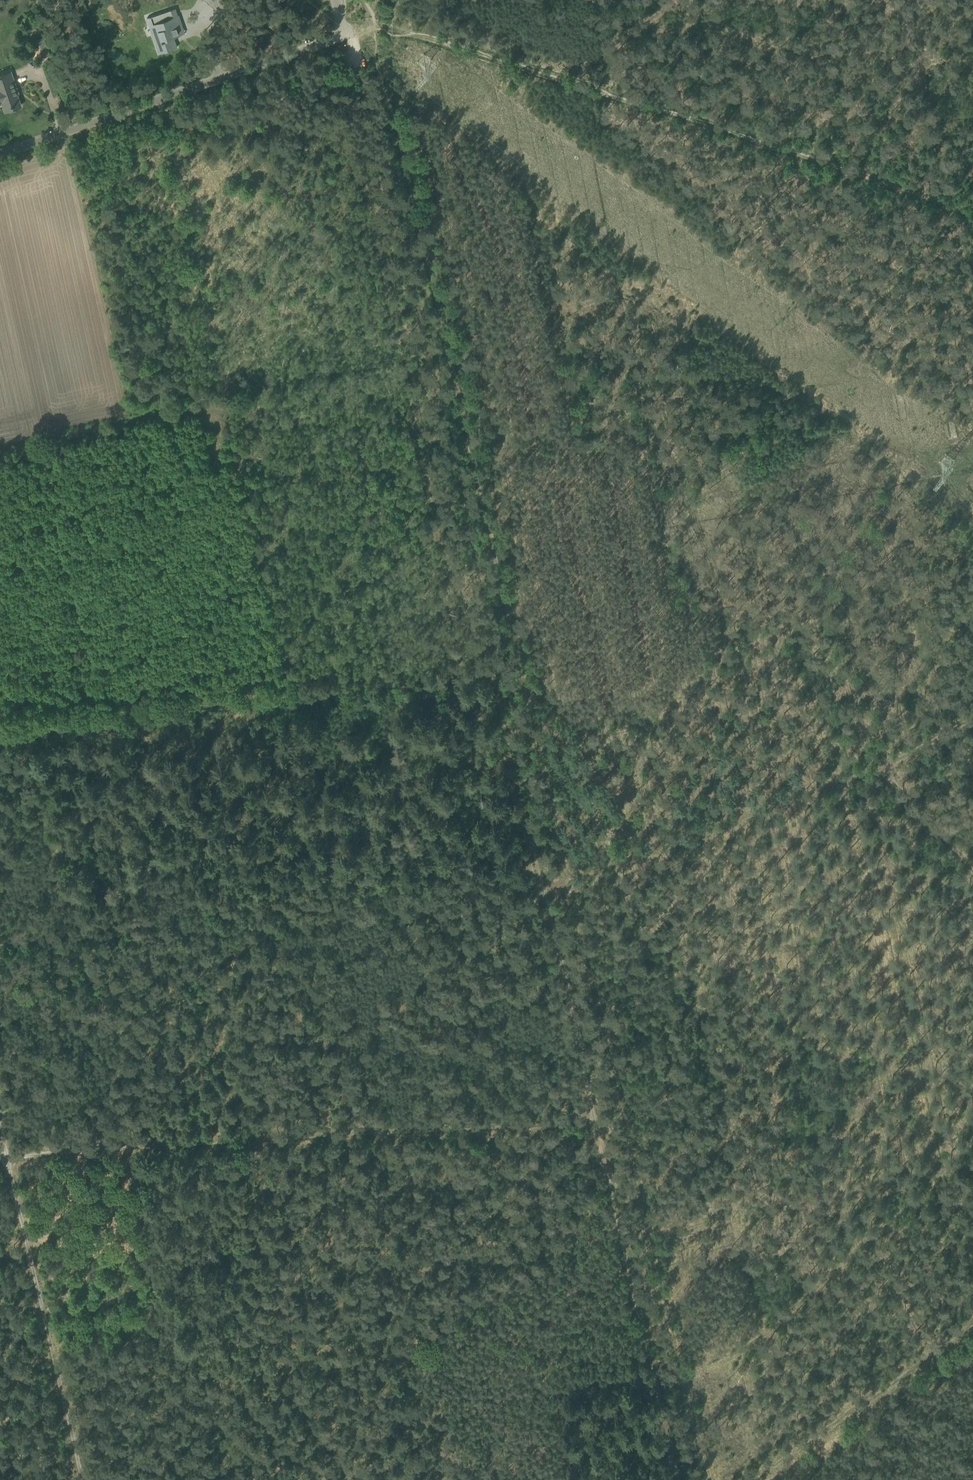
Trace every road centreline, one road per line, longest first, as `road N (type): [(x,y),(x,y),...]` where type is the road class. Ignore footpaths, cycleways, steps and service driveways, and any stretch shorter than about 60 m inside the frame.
road 1 (track): [(375,28),(438,39),(972,208)]
road 2 (unclassified): [(0,155),(344,36),(335,0)]

